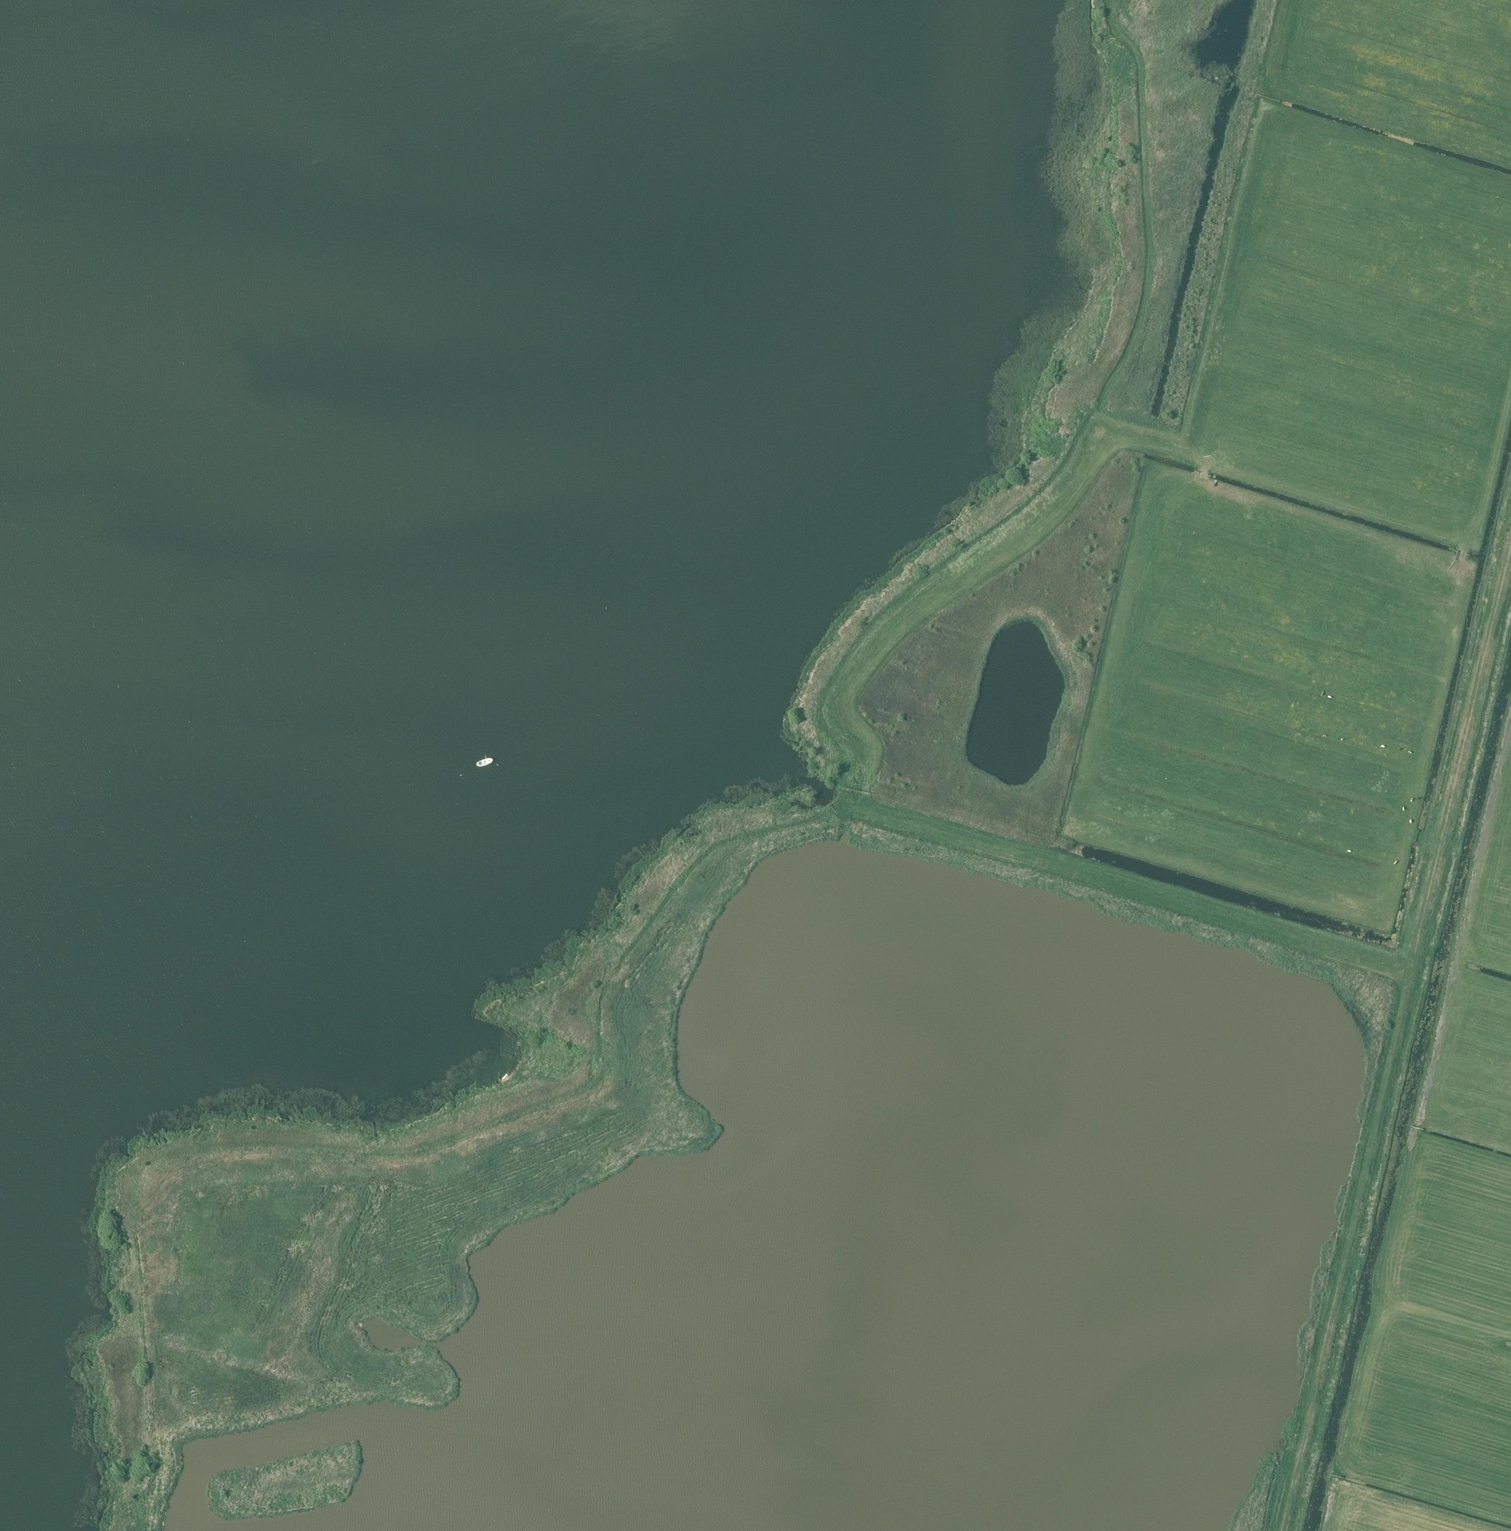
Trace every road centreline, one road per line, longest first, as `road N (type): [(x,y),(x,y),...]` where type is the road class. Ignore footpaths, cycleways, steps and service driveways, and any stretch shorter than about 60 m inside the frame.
road 1 (track): [(1510,496),(1279,1530)]

